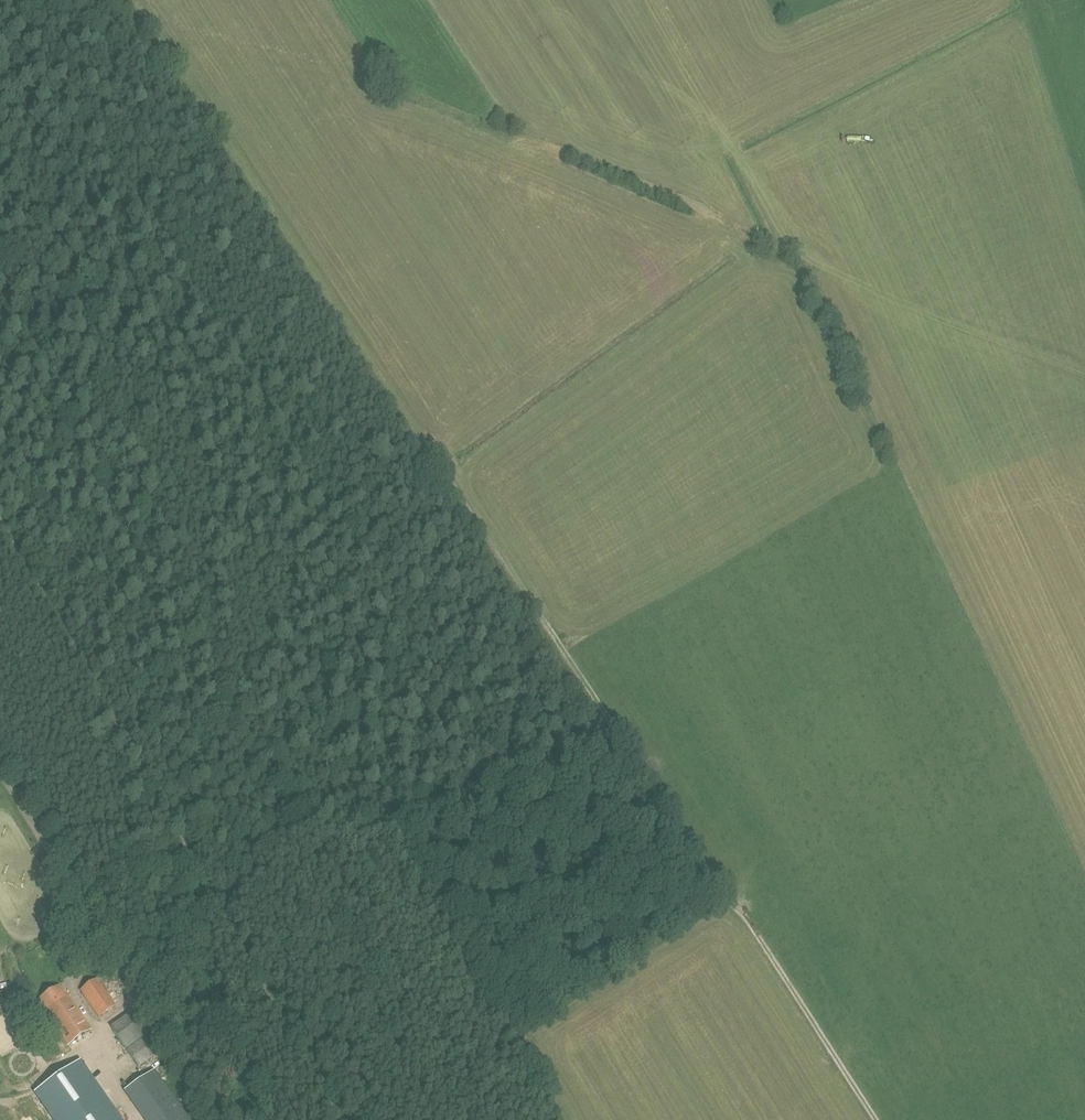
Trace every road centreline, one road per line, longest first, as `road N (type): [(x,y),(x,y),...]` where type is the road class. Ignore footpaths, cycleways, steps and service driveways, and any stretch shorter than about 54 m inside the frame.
road 1 (track): [(140,1005),(100,1027),(101,1042),(37,1082)]

